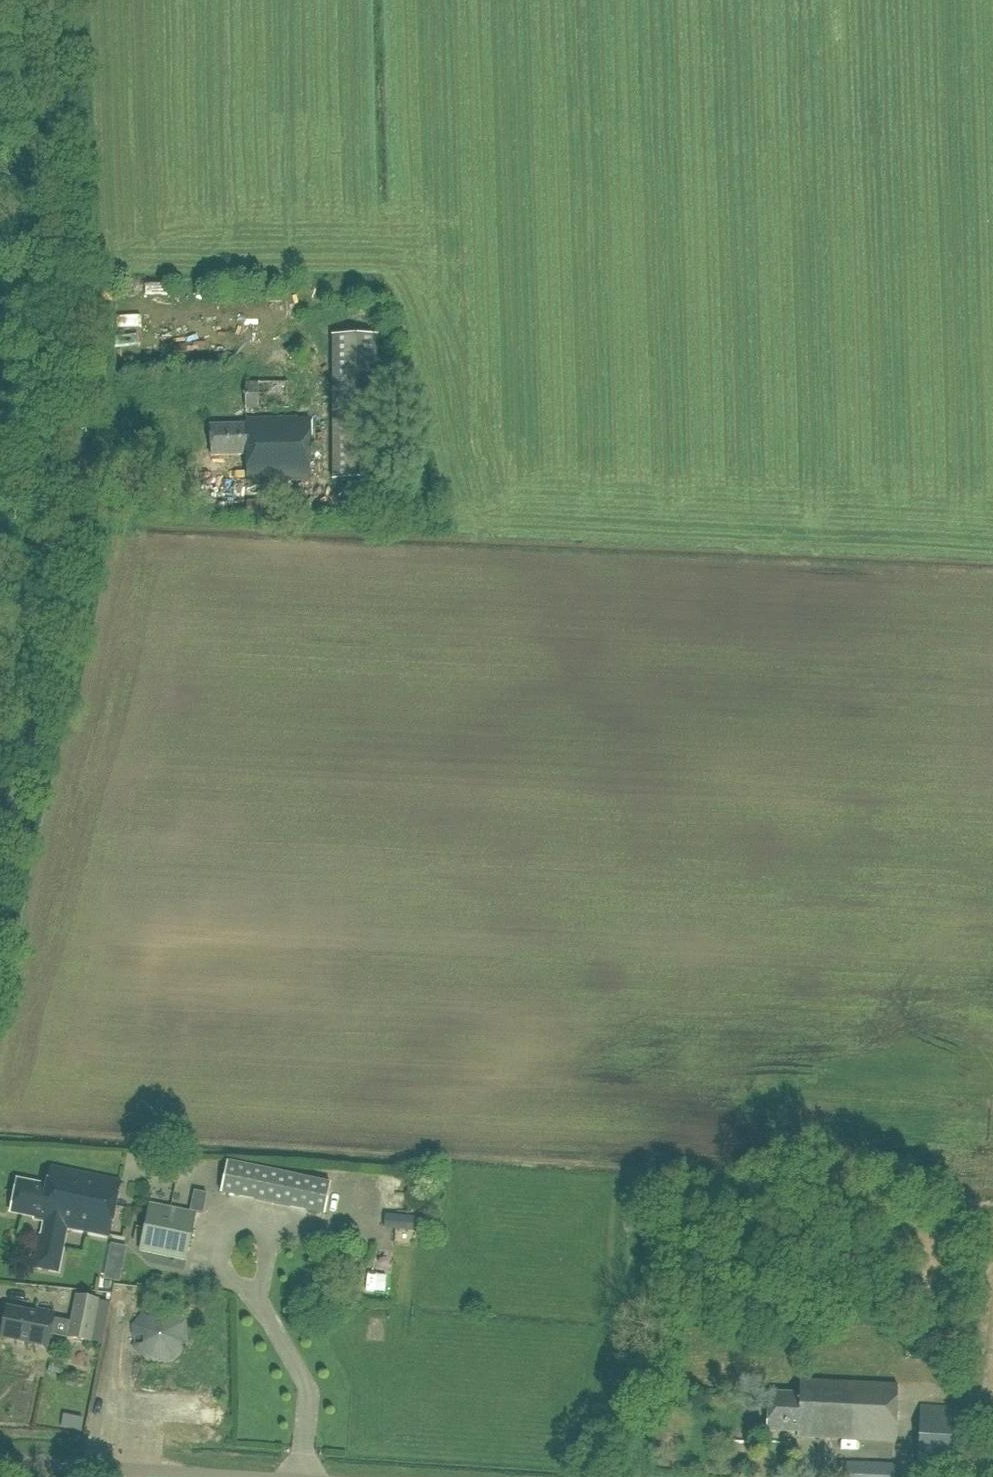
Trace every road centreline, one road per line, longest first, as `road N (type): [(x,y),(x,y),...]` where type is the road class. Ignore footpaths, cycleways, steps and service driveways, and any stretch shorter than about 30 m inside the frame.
road 1 (unclassified): [(0,872),(73,492),(50,0)]
road 2 (unclassified): [(222,1476),(0,1462)]

